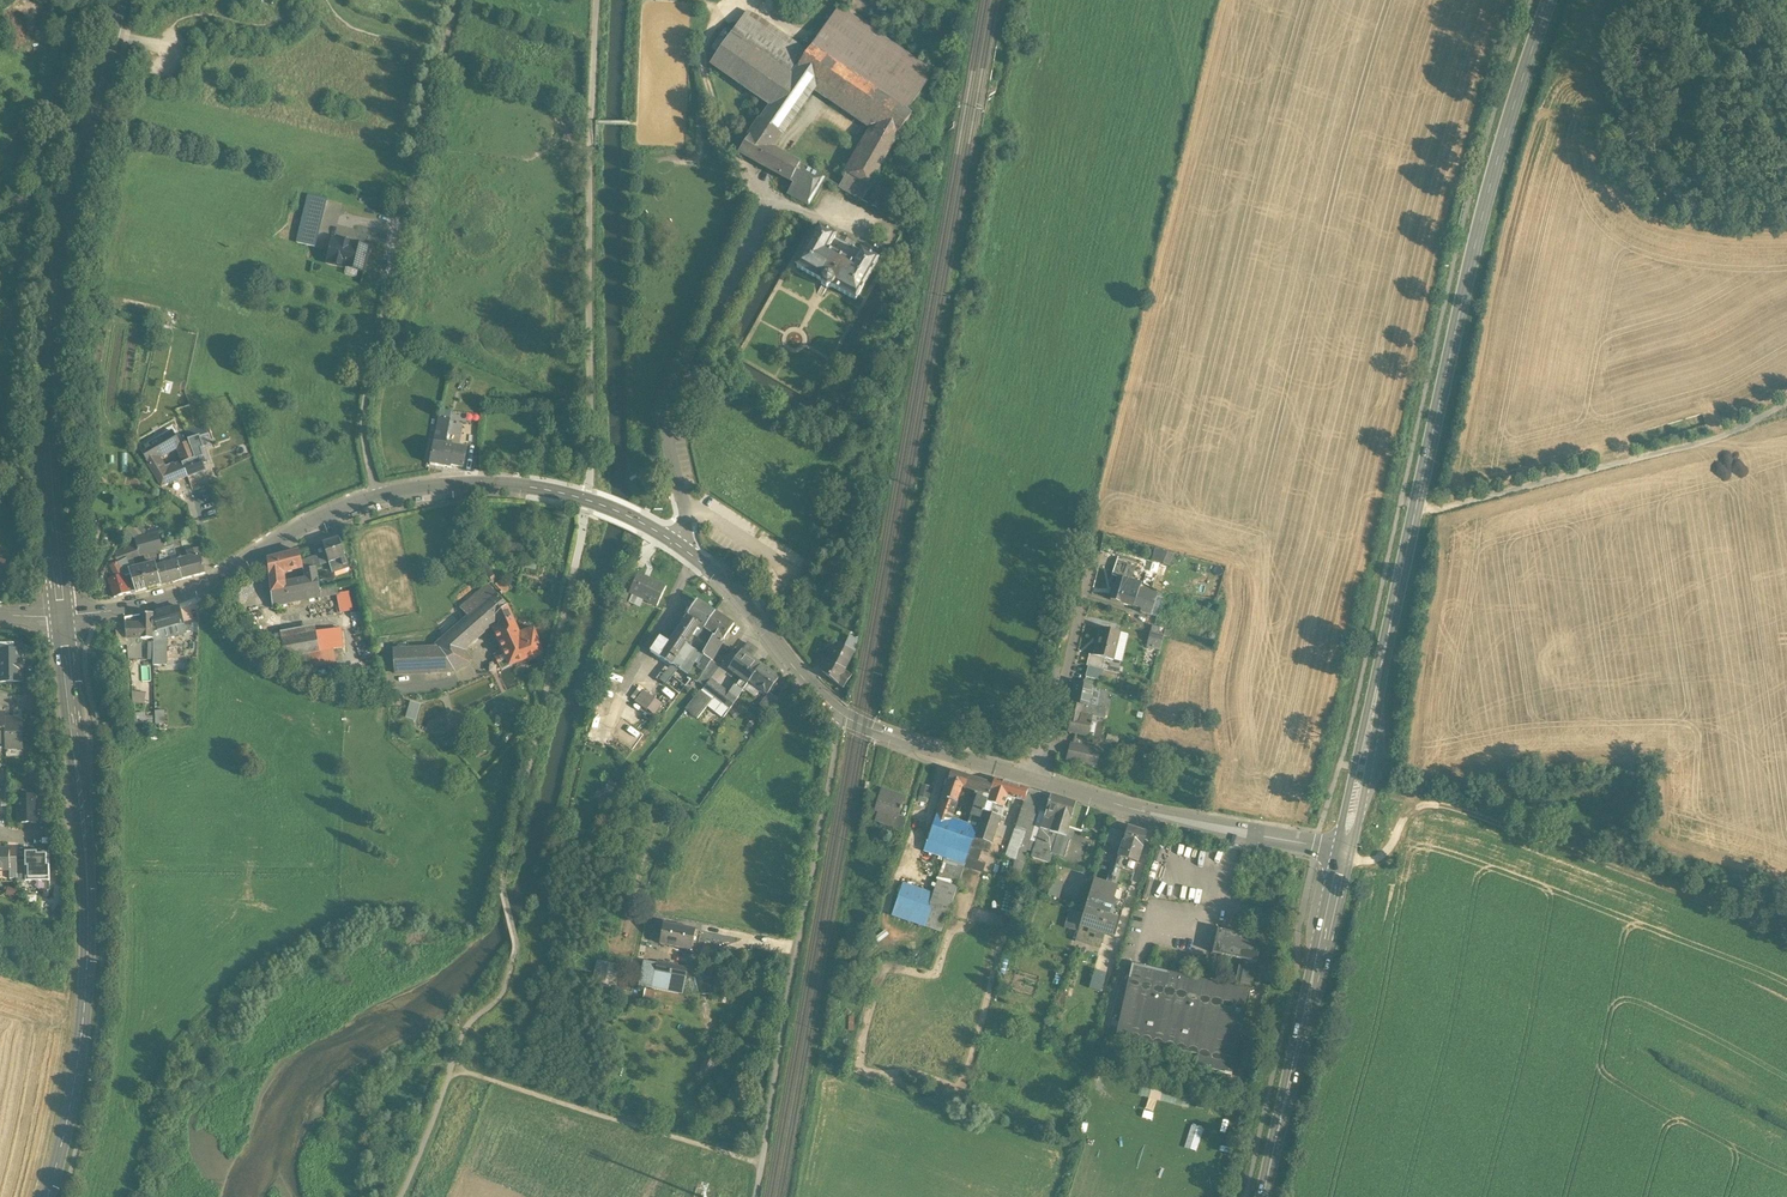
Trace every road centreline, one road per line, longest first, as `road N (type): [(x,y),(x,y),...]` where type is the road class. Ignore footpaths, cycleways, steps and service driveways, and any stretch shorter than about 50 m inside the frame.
road 1 (track): [(595,0),(585,522),(502,880)]
road 2 (secondary): [(1343,856),(1479,231),(1550,0)]
road 3 (tertiary): [(1343,856),(1096,799),(839,717),(715,573),(599,506)]
road 4 (tertiary): [(64,617),(47,420),(49,326),(121,0)]
road 5 (tertiary): [(64,617),(81,770),(88,959),(73,1093),(48,1196)]
road 6 (tertiary): [(587,503),(493,485),(380,497),(323,517),(210,580),(119,611),(64,617)]
road 7 (track): [(1343,856),(1380,858),(1407,812),(1419,806),(1461,808),(1786,936)]
road 8 (track): [(753,1196),(839,717)]
road 9 (secondary): [(1263,1196),(1343,856)]
road 10 (track): [(505,902),(515,943),(509,976),(502,994),(467,1026),(400,1196)]
road 11 (track): [(406,223),(461,0)]

